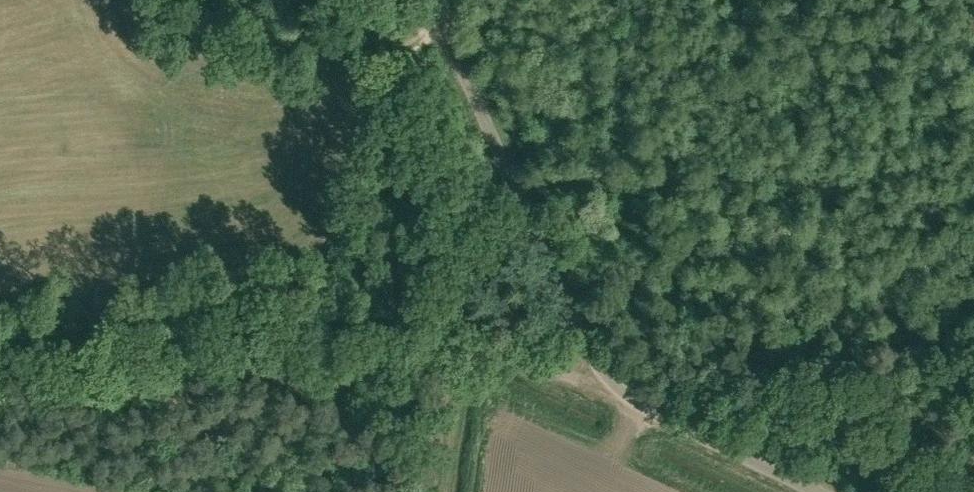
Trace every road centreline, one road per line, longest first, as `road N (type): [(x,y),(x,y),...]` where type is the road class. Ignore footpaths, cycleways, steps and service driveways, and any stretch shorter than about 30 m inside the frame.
road 1 (unclassified): [(847,491),(652,398),(613,363),(443,0)]

